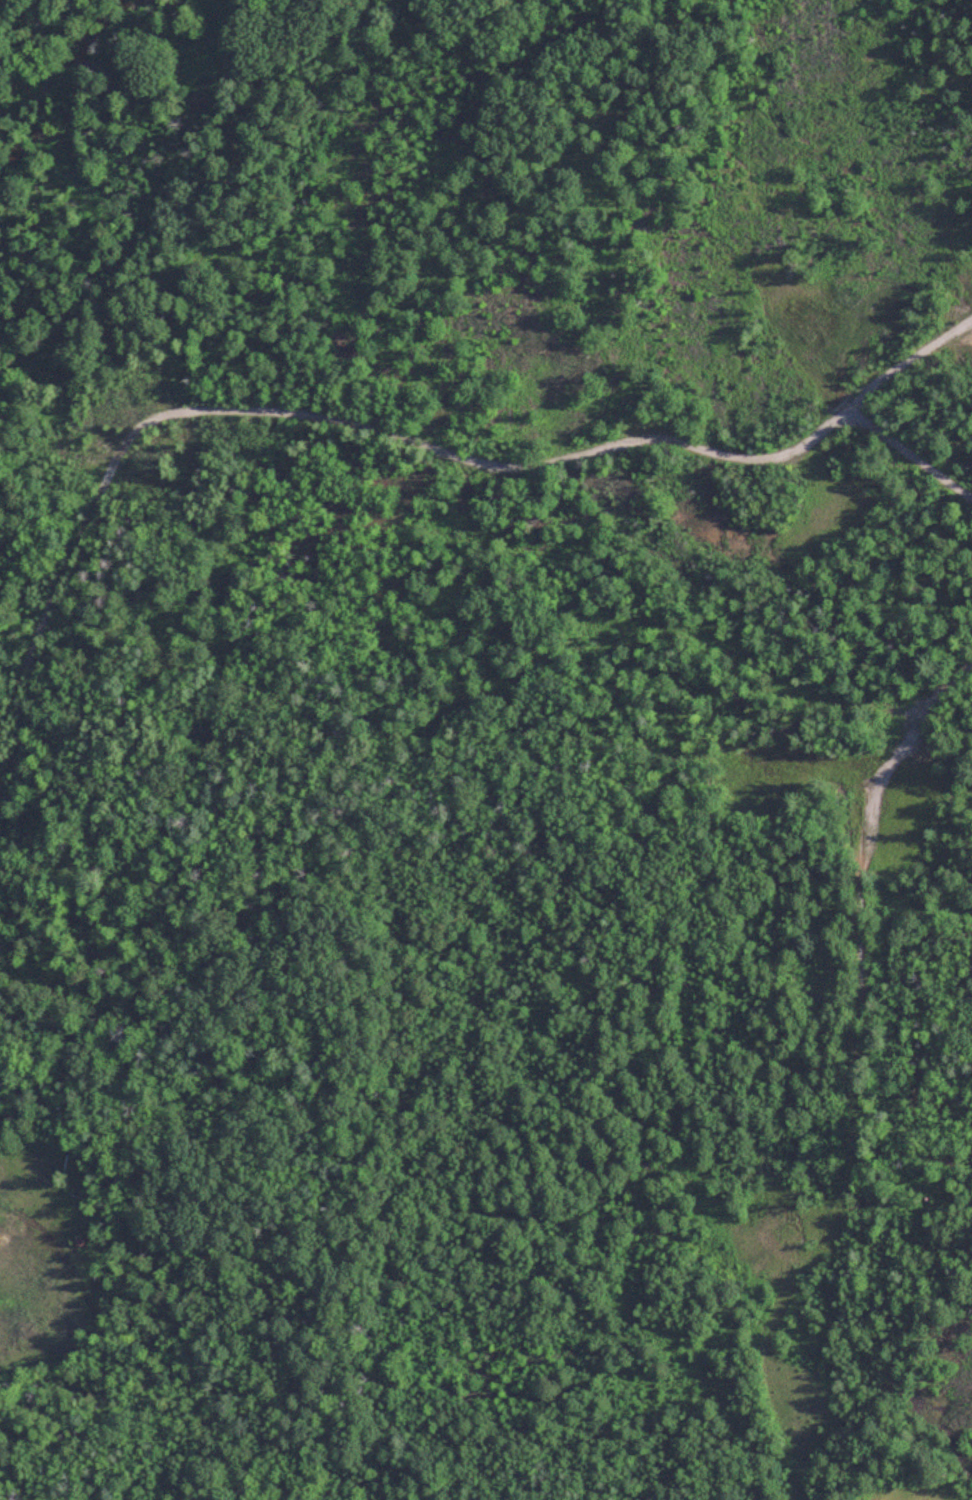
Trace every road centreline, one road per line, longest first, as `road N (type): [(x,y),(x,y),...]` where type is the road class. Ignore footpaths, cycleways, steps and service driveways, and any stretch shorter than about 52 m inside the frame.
road 1 (track): [(971,313),(783,457),(619,446),(515,467),(323,422),(137,421),(0,697)]

